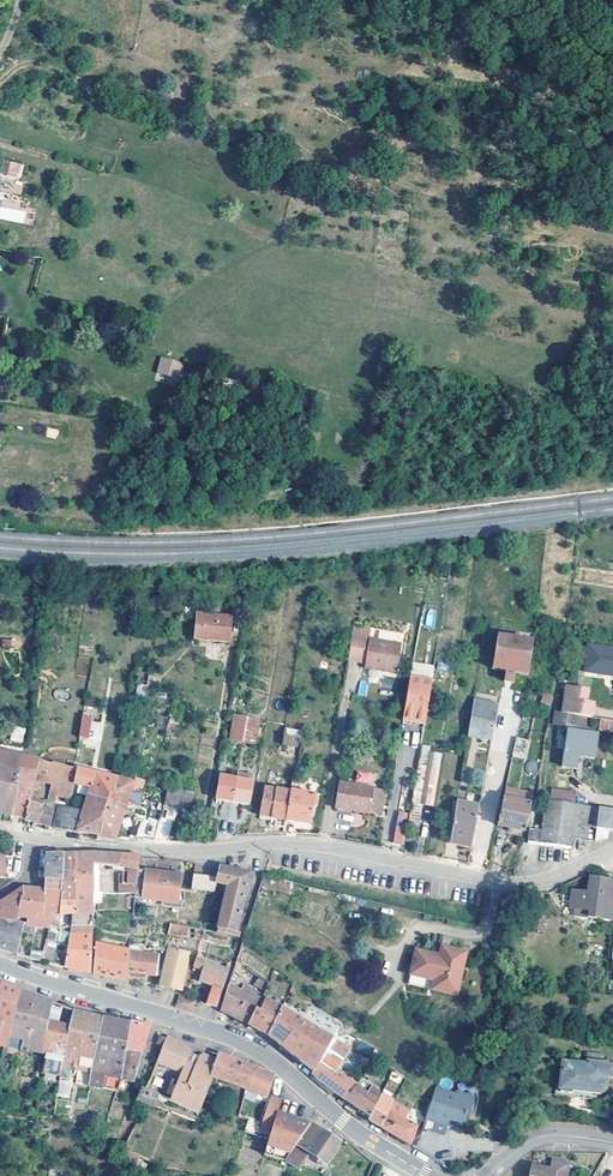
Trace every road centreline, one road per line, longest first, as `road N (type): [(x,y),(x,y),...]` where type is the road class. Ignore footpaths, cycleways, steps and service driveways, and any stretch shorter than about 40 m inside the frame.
road 1 (residential): [(612,853),(562,876),(513,885),(320,847),(198,856),(29,839)]
road 2 (tertiary): [(429,1175),(342,1122),(244,1045),(0,964)]
road 3 (unclassified): [(612,1143),(540,1137),(487,1175)]

